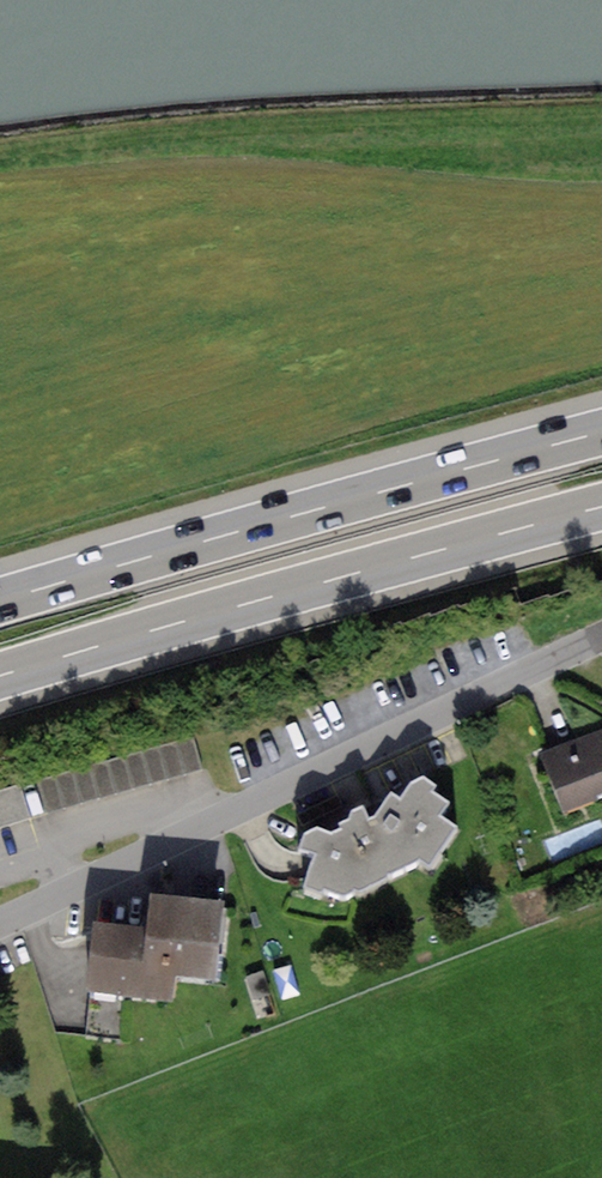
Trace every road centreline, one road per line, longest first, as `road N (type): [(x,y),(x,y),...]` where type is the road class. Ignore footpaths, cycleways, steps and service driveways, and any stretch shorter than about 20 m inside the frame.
road 1 (residential): [(0,920),(601,639)]
road 2 (motorway): [(601,433),(0,602)]
road 3 (motorway): [(0,677),(601,508)]

